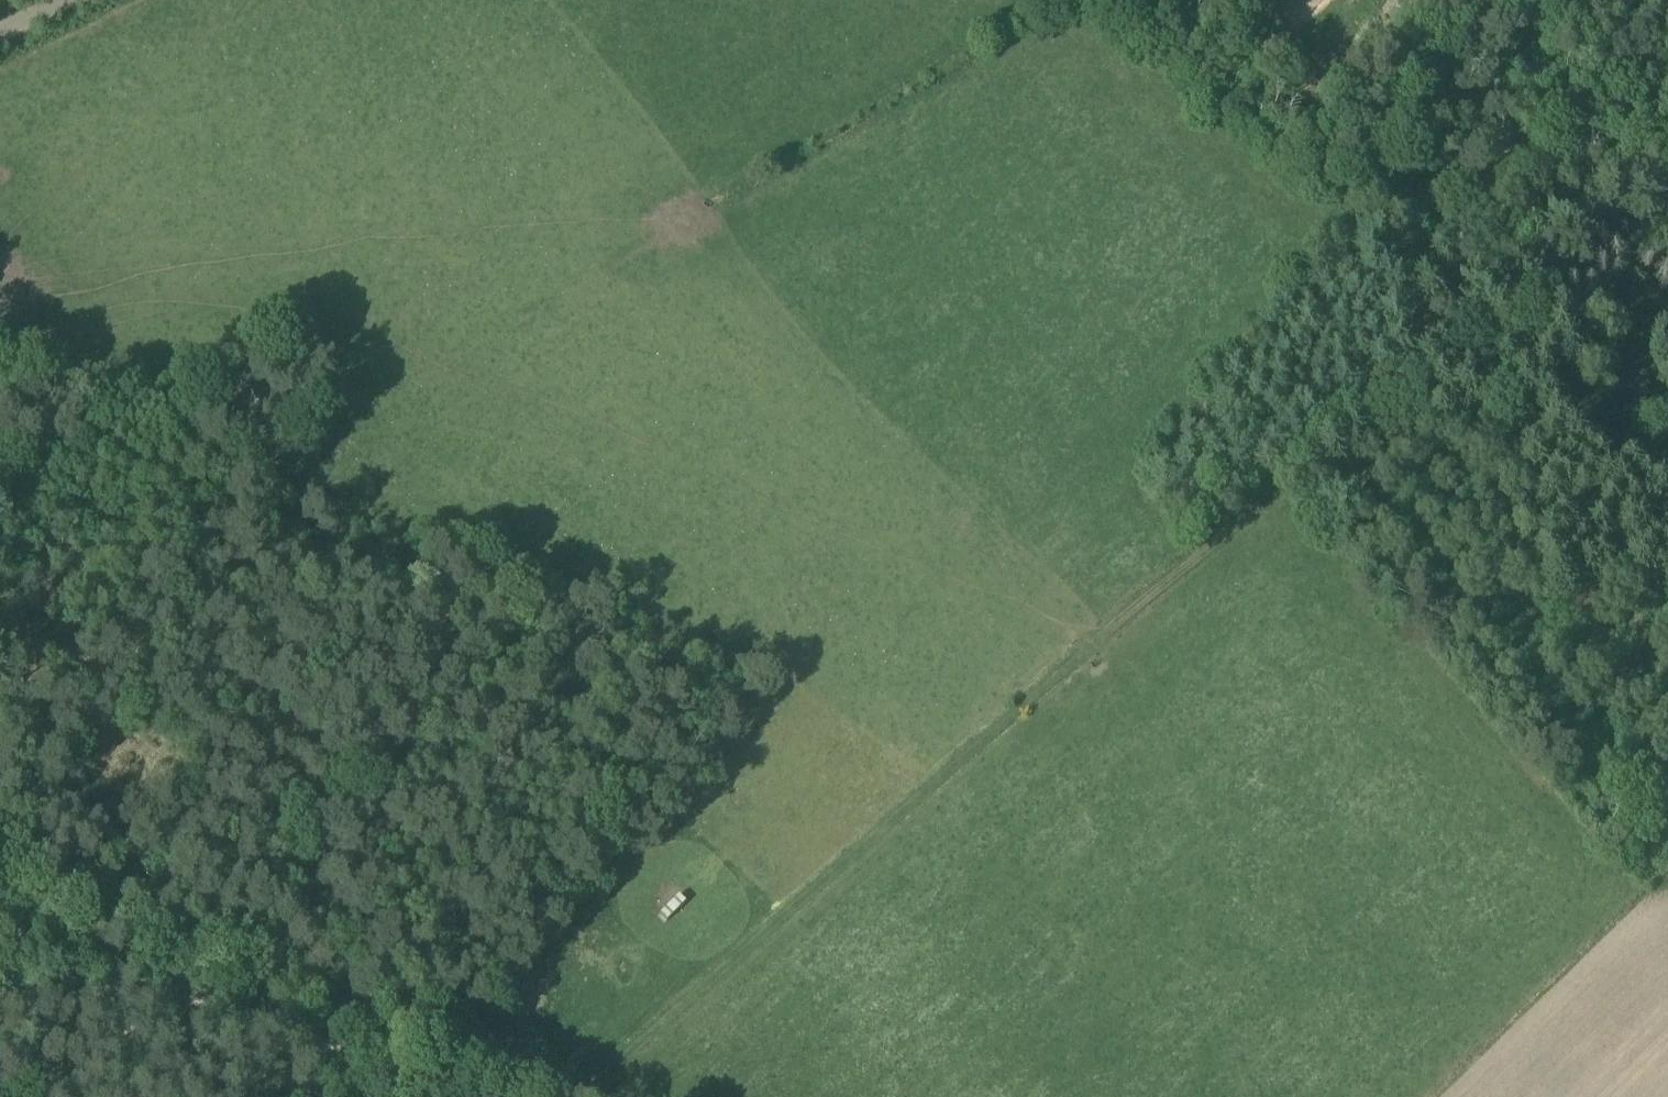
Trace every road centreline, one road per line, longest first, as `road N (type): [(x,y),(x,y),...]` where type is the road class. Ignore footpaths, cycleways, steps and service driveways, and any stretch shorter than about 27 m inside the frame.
road 1 (track): [(586,1096),(1667,123)]
road 2 (track): [(0,925),(456,1096)]

